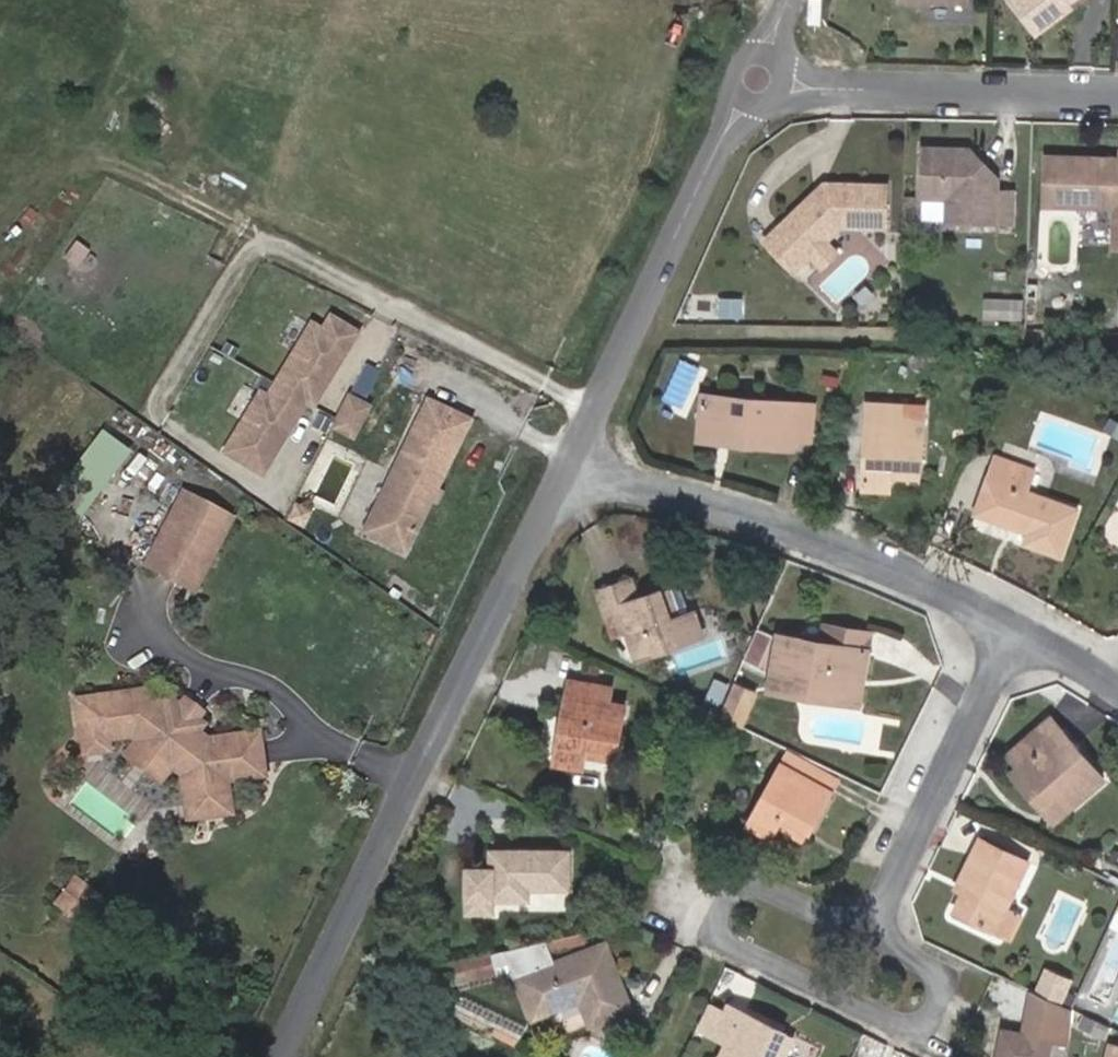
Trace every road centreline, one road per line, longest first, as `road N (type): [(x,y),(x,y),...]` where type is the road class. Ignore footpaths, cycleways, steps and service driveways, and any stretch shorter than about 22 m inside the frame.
road 1 (residential): [(286,1056),(571,478)]
road 2 (residential): [(1014,629),(780,529),(571,478)]
road 3 (residential): [(571,478),(756,82)]
road 4 (residential): [(756,82),(1117,97)]
road 5 (residential): [(724,941),(893,1024),(920,1026),(935,1009),(936,971),(864,933)]
road 6 (residential): [(1014,629),(864,933)]
road 7 (residential): [(864,933),(751,886),(722,907),(724,941)]
road 8 (residential): [(1117,689),(1014,629)]

